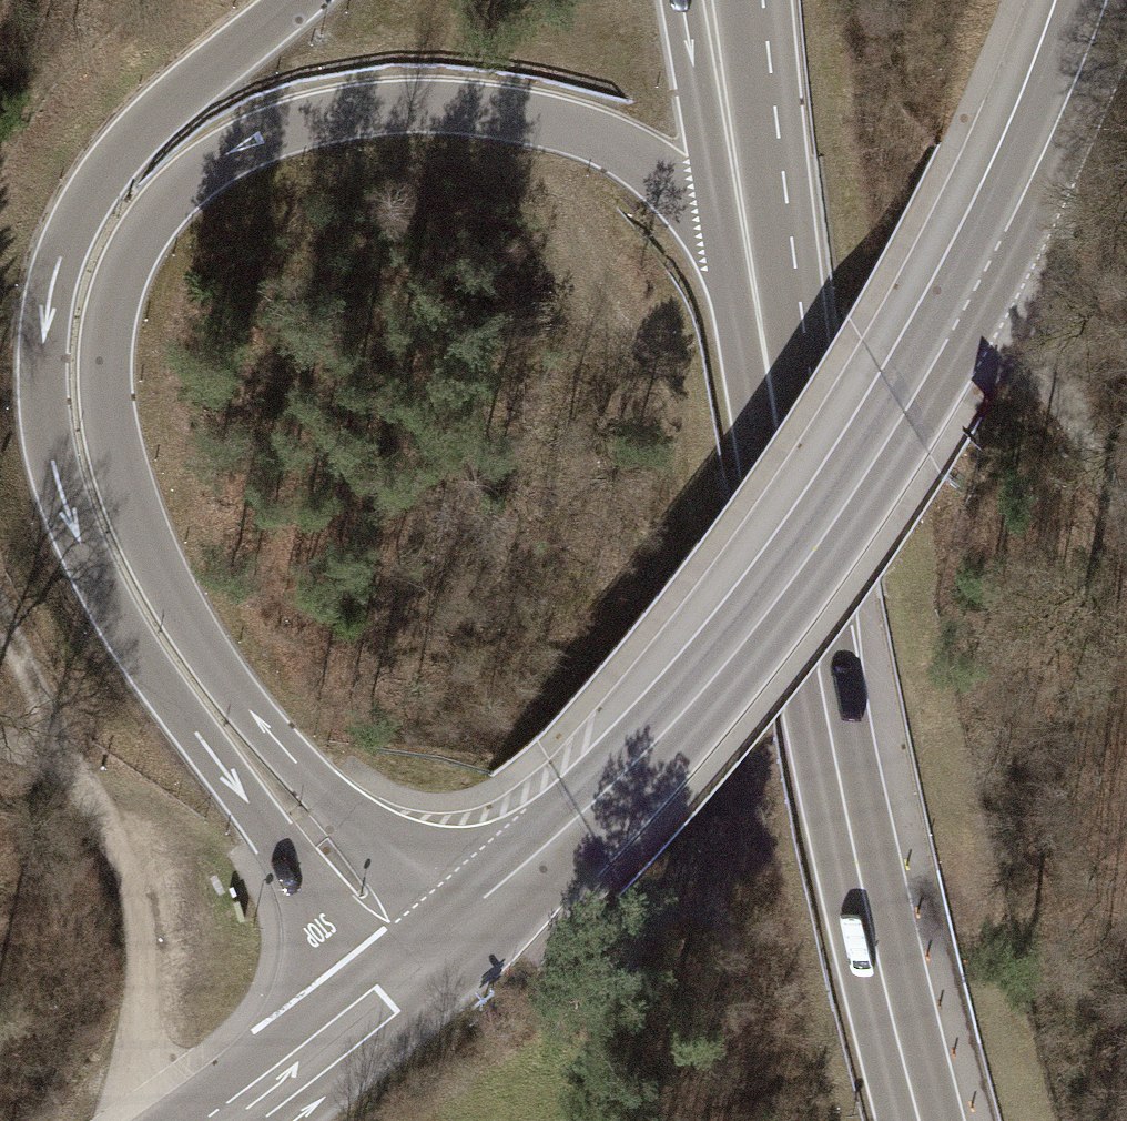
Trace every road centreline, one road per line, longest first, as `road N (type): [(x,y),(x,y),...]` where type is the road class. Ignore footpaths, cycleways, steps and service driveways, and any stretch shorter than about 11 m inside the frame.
road 1 (secondary): [(453,919),(242,699),(175,598),(133,505),(111,424),(106,352),(116,289),(158,212),(206,167),(278,130),(380,107),(494,109),(581,132),(623,149),(675,186),(723,244)]
road 2 (motorway): [(297,0),(138,133),(89,195),(55,274),(43,389),(66,509),(130,639),(378,985)]
road 3 (tertiary): [(453,919),(725,639),(838,486),(958,276),(1042,106),(1081,0)]
road 4 (secondary): [(836,777),(746,0)]
road 5 (track): [(0,605),(105,820),(141,919),(148,974),(139,1120)]
road 6 (secondary): [(723,244),(836,777)]
road 7 (secondary): [(924,1120),(836,777)]
road 8 (secondary): [(681,0),(723,244)]
road 9 (tertiary): [(201,1120),(378,985)]
road 10 (track): [(1126,510),(1012,346)]

